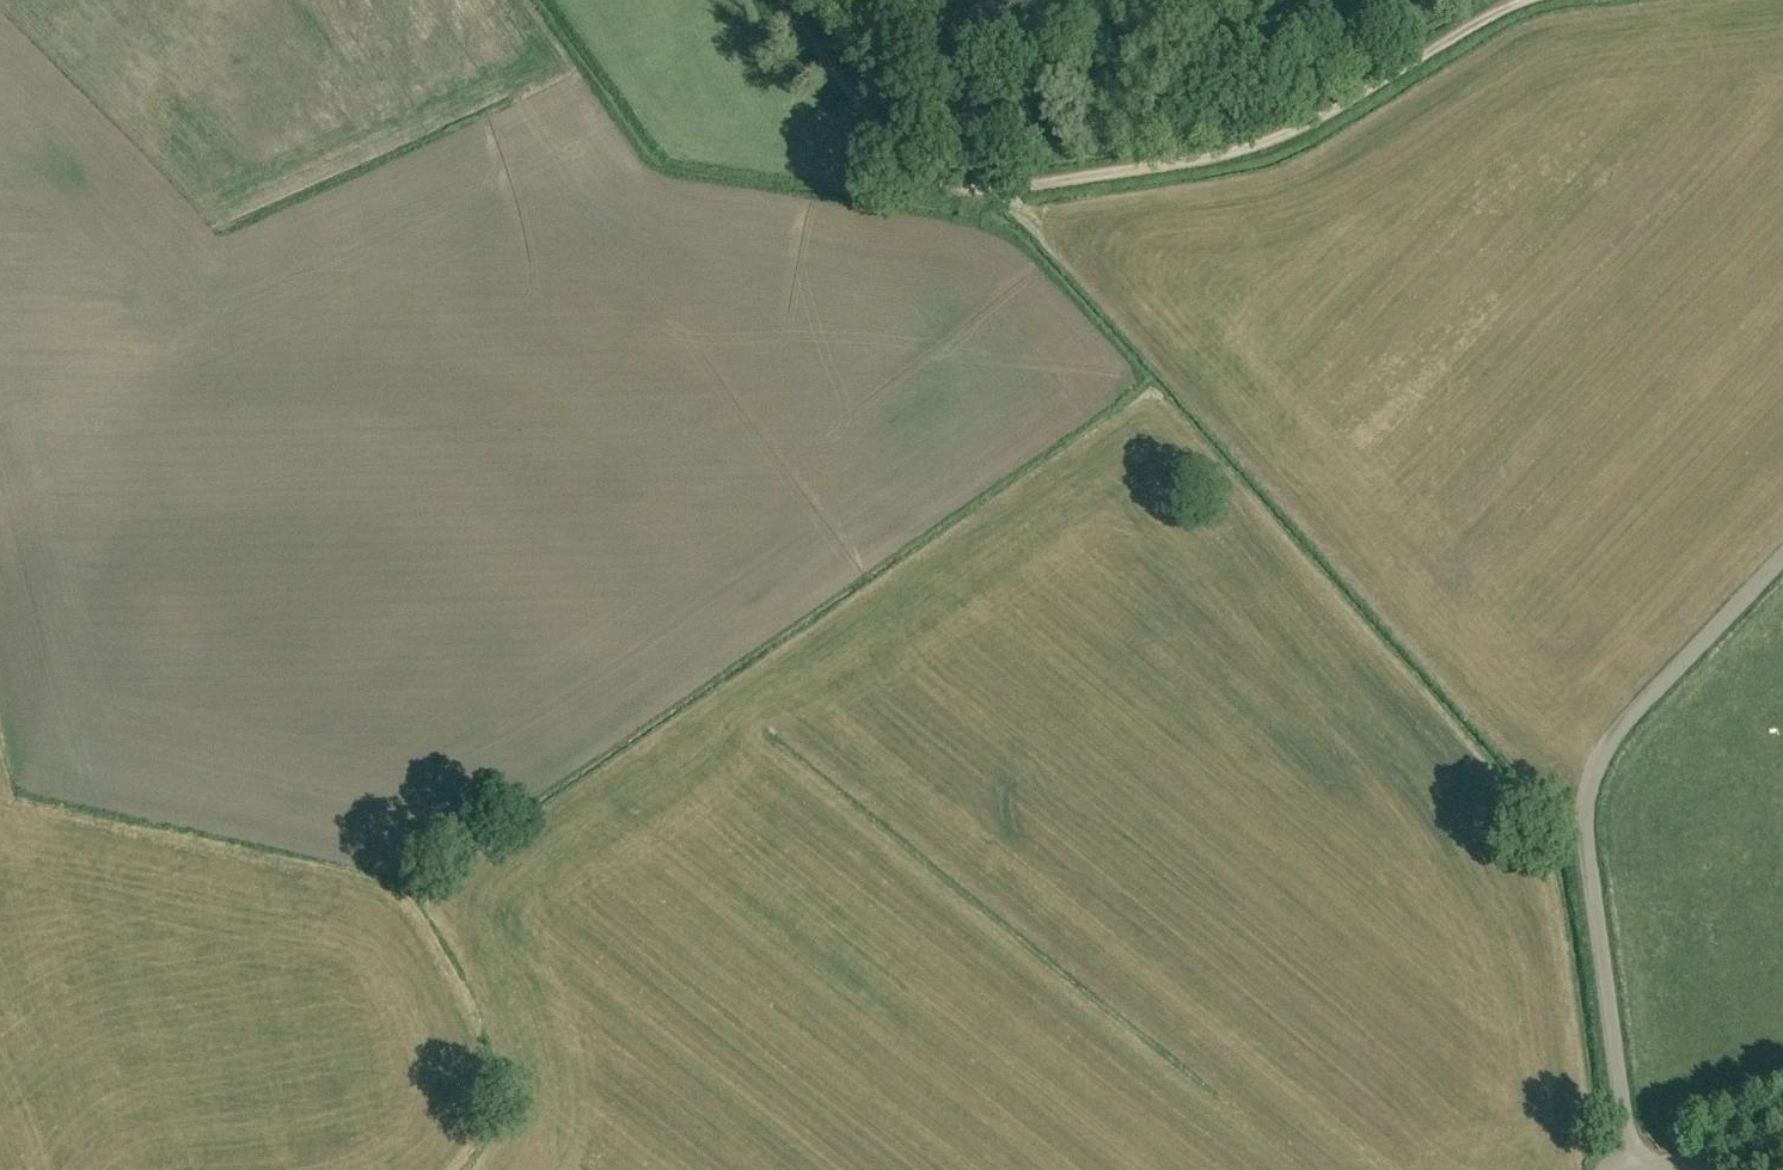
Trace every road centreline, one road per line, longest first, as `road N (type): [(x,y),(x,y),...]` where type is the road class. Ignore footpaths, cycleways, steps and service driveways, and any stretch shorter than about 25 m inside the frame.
road 1 (unclassified): [(1534,0),(1270,143),(991,194),(921,173),(856,112),(784,0)]
road 2 (unclassified): [(1624,1163),(1585,797),(1615,735),(1782,557)]

